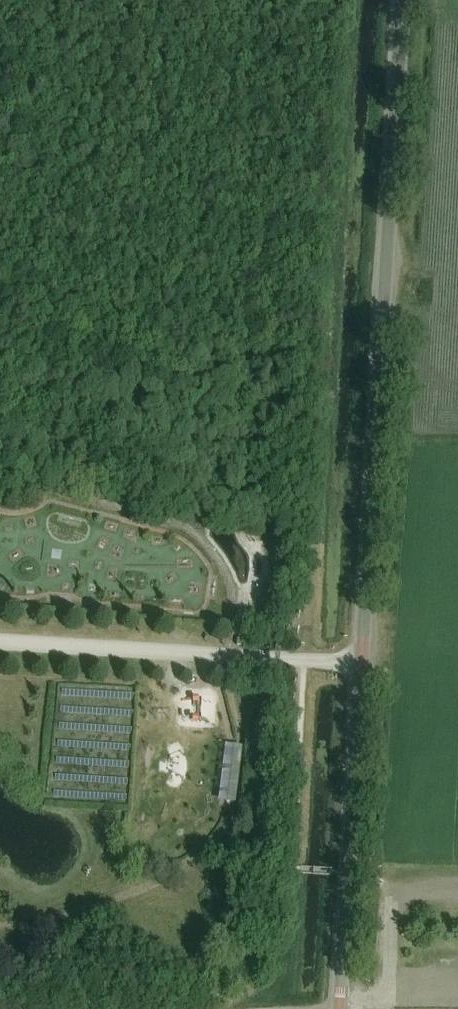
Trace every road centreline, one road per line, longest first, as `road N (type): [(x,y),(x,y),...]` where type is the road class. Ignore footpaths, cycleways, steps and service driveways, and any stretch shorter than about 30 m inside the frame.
road 1 (unclassified): [(337,1008),(401,0)]

